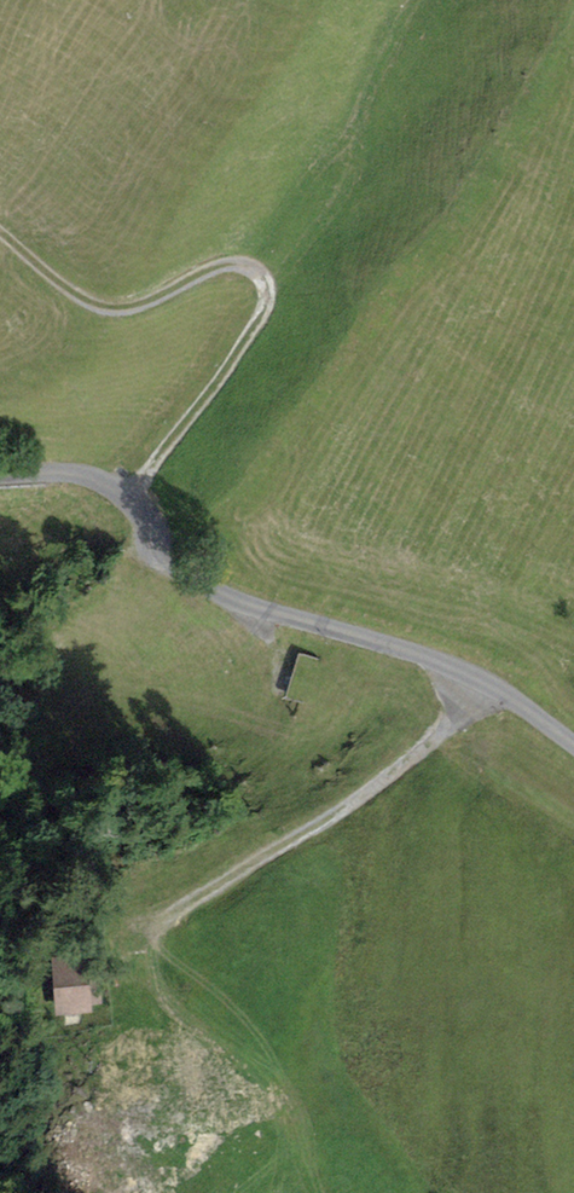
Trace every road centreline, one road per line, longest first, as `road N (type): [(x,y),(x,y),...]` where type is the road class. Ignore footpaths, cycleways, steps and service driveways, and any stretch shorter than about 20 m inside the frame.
road 1 (unclassified): [(573,744),(475,675),(222,597),(150,546),(138,509),(103,478),(75,470),(0,476)]
road 2 (track): [(127,496),(278,311),(276,289),(264,272),(246,267),(151,311),(89,313),(0,247)]
road 3 (track): [(475,675),(438,736),(121,947)]

